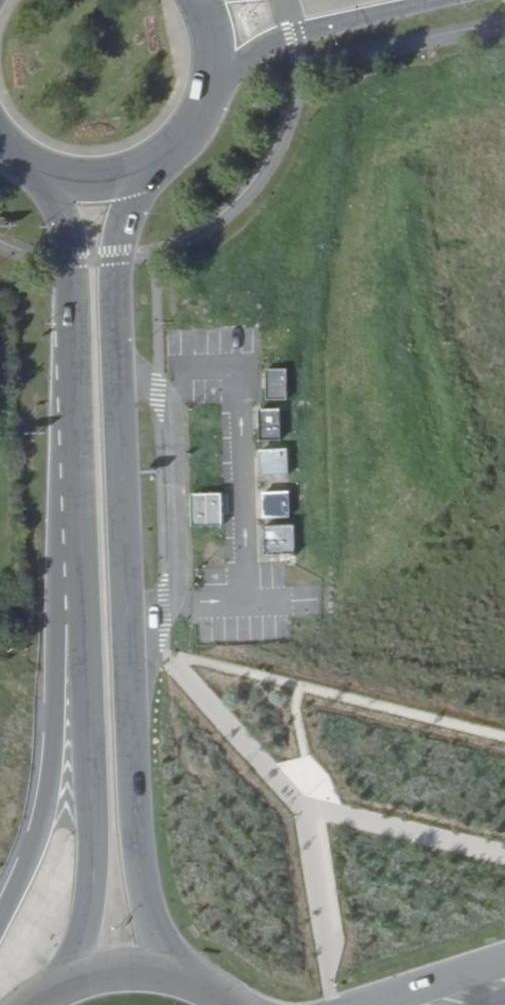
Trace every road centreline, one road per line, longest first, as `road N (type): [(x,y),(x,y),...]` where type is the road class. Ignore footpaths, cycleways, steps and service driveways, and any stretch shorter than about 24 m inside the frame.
road 1 (secondary): [(229,1004),(180,943),(156,881),(136,736),(123,260),(155,162)]
road 2 (secondary): [(79,429),(102,817),(95,911),(74,957),(30,1003)]
road 3 (motorway): [(79,429),(53,747),(34,852),(0,920)]
road 4 (secondary): [(12,162),(44,190),(72,236),(79,429)]
road 5 (secondary): [(204,92),(290,34),(439,0)]
road 6 (secondary): [(225,1004),(184,983),(132,973),(78,980),(30,1003)]
road 7 (unknown): [(401,675),(504,526)]
road 8 (secondary): [(12,162),(58,181),(108,181),(155,162)]
road 9 (tertiary): [(504,963),(368,1004)]

